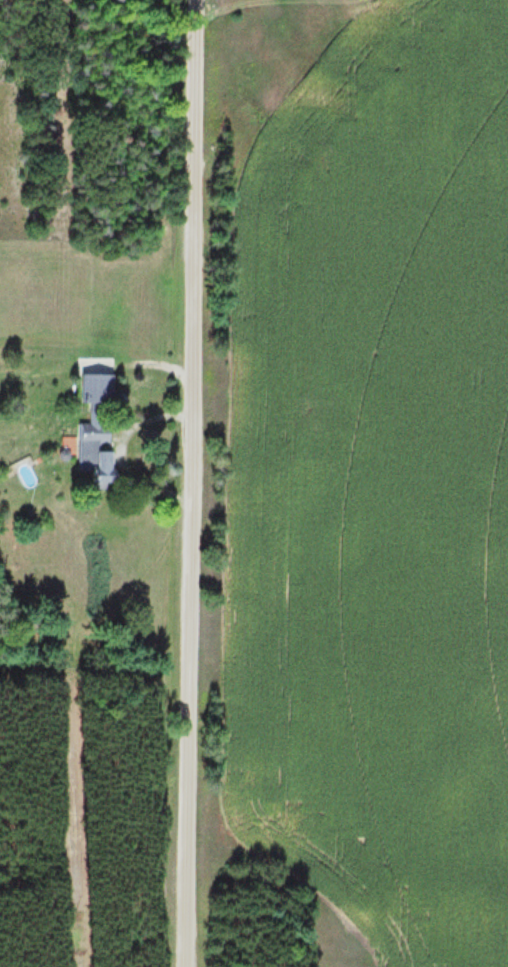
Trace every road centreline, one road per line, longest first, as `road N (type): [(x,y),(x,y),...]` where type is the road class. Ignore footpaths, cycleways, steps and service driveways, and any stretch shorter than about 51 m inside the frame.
road 1 (residential): [(185,966),(192,0)]

